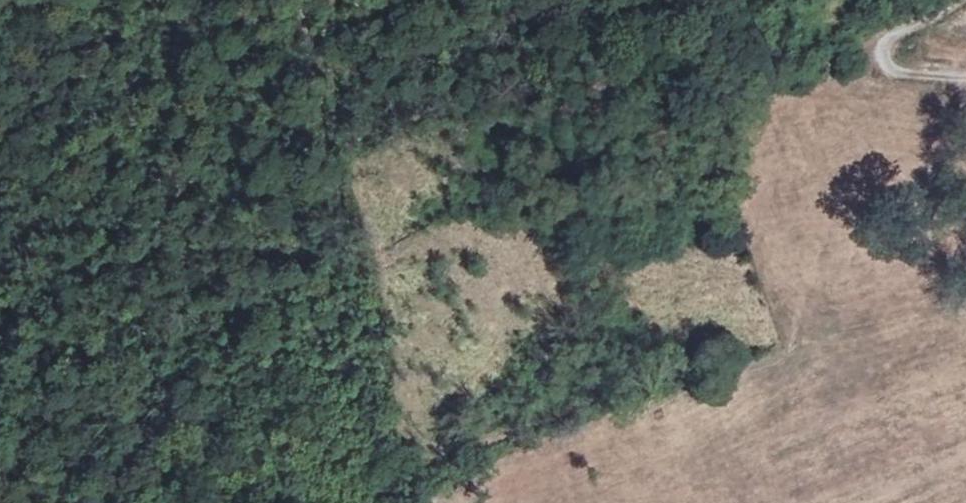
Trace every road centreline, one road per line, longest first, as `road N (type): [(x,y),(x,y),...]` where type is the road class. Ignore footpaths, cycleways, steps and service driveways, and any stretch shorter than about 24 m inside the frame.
road 1 (track): [(962,0),(888,37),(880,52),(892,73),(965,80)]

